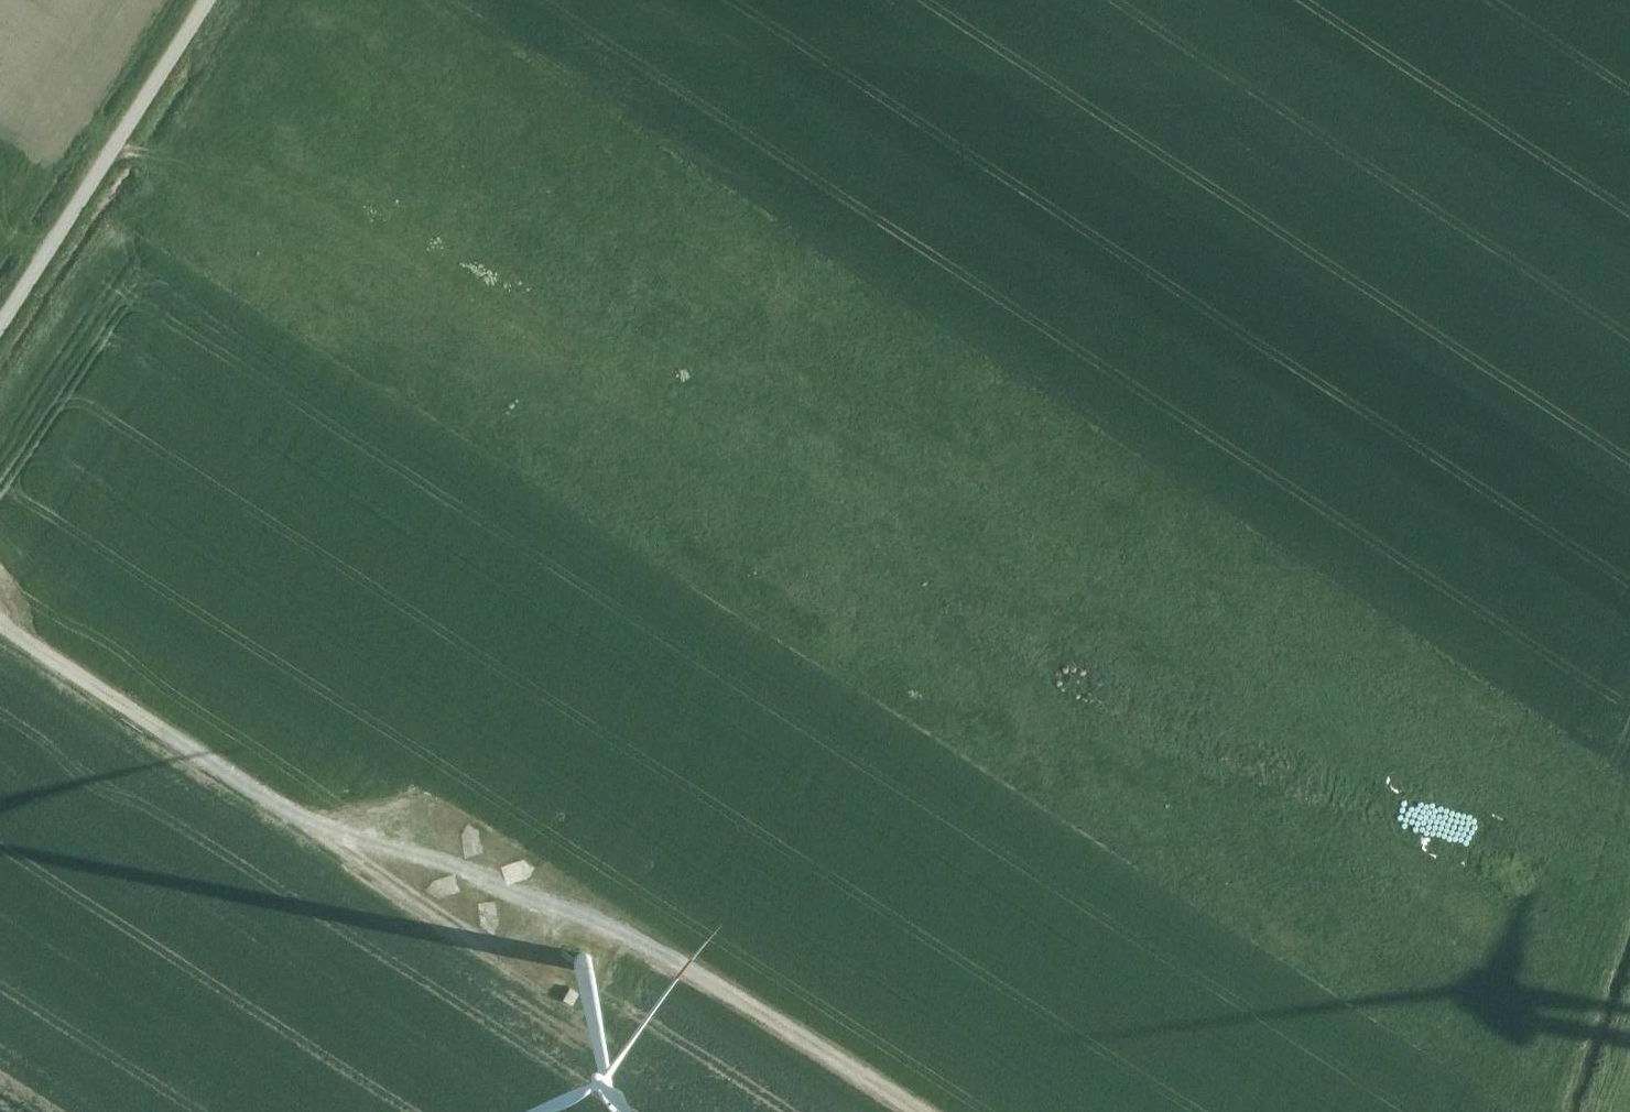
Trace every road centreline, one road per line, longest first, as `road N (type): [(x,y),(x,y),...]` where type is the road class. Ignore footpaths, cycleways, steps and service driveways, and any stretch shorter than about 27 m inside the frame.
road 1 (track): [(0,631),(420,901),(579,912),(906,1111)]
road 2 (unclassified): [(202,0),(0,311)]

